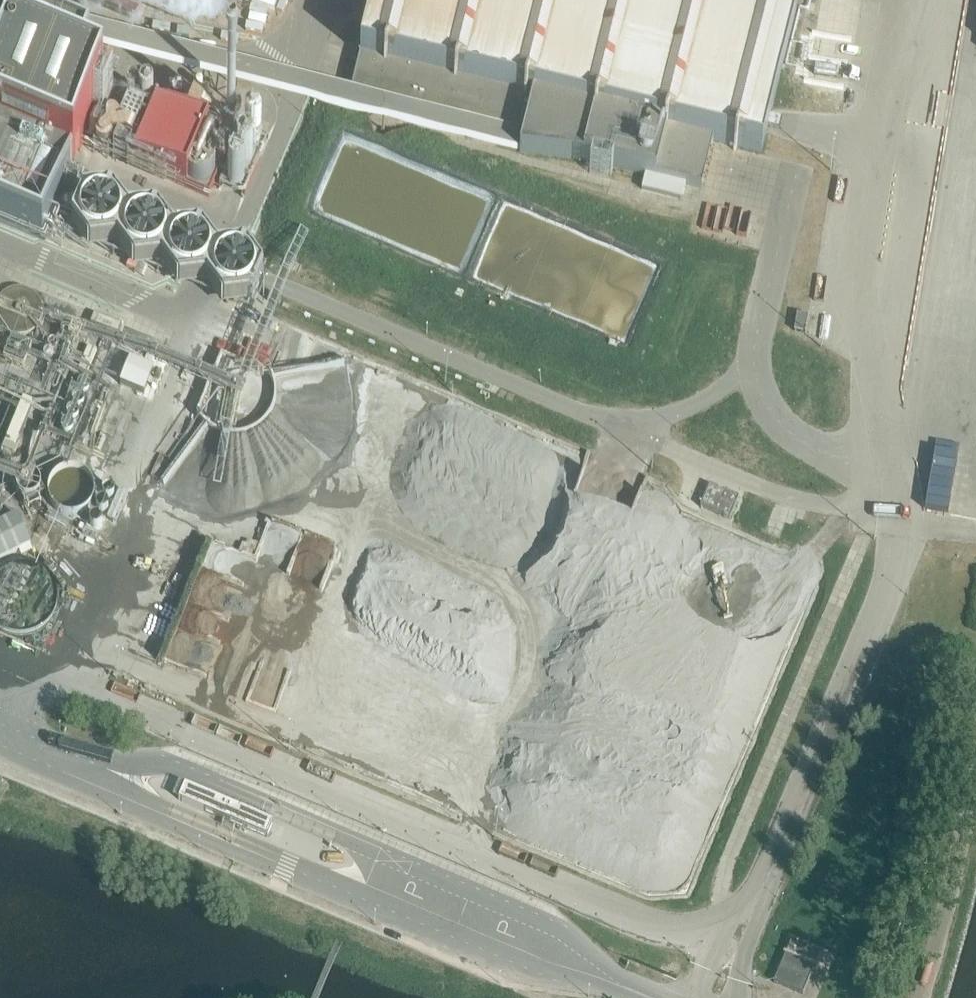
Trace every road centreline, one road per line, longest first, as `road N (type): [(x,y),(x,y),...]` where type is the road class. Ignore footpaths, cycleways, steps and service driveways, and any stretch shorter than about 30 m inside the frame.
road 1 (track): [(320,997),(365,885)]

